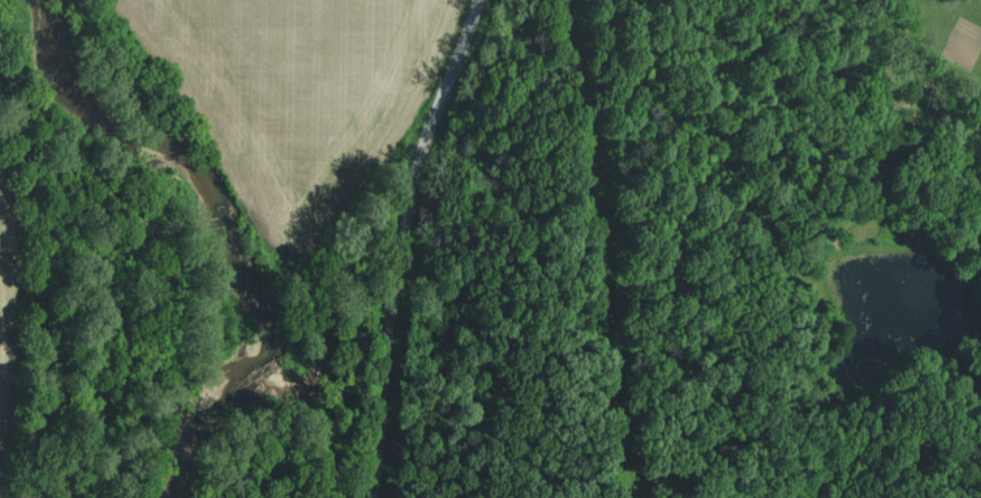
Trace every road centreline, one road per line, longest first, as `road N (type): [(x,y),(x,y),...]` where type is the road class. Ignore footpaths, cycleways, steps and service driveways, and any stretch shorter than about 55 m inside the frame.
road 1 (residential): [(362,497),(418,175),(474,0)]

